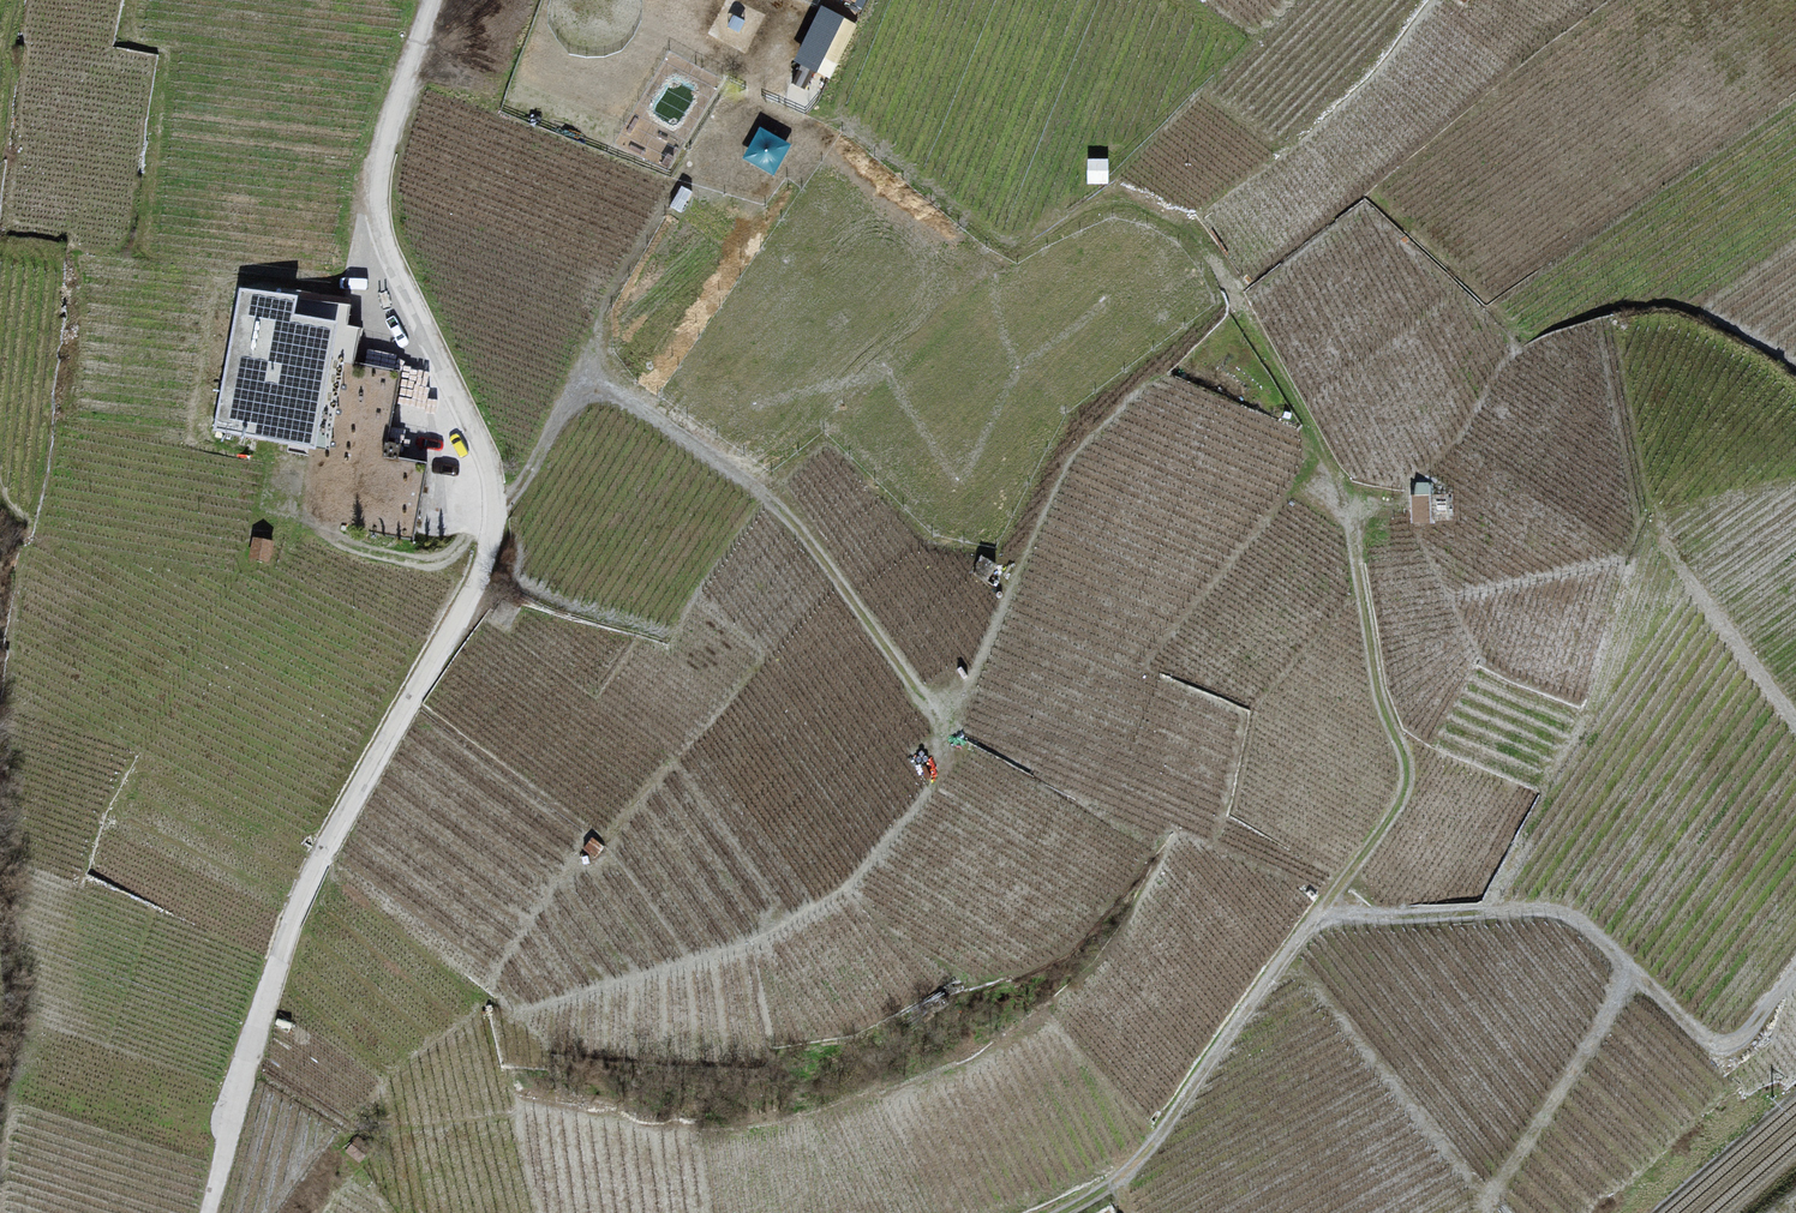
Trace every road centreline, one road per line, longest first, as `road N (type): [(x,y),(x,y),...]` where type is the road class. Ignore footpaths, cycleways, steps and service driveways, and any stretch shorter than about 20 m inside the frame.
road 1 (unclassified): [(210,1212),(272,958),(365,763),(476,584),(494,513),(484,453),(372,211),(383,137),(431,0)]
road 2 (track): [(850,121),(992,240),(1016,247),(1077,204),(1117,197),(1196,236),(1245,318),(1342,494),(1377,708),(1404,763),(1402,794),(1380,838),(1319,923)]
road 3 (track): [(1795,973),(1734,1049),(1707,1048),(1574,919),(1319,923),(1134,1179),(1075,1212)]
road 4 (track): [(494,513),(567,399),(600,386),(620,394),(763,491),(804,531),(945,729)]
road 5 (track): [(1374,215),(1521,343),(1644,308),(1705,313),(1795,367)]
road 6 (track): [(1662,573),(1795,742)]

